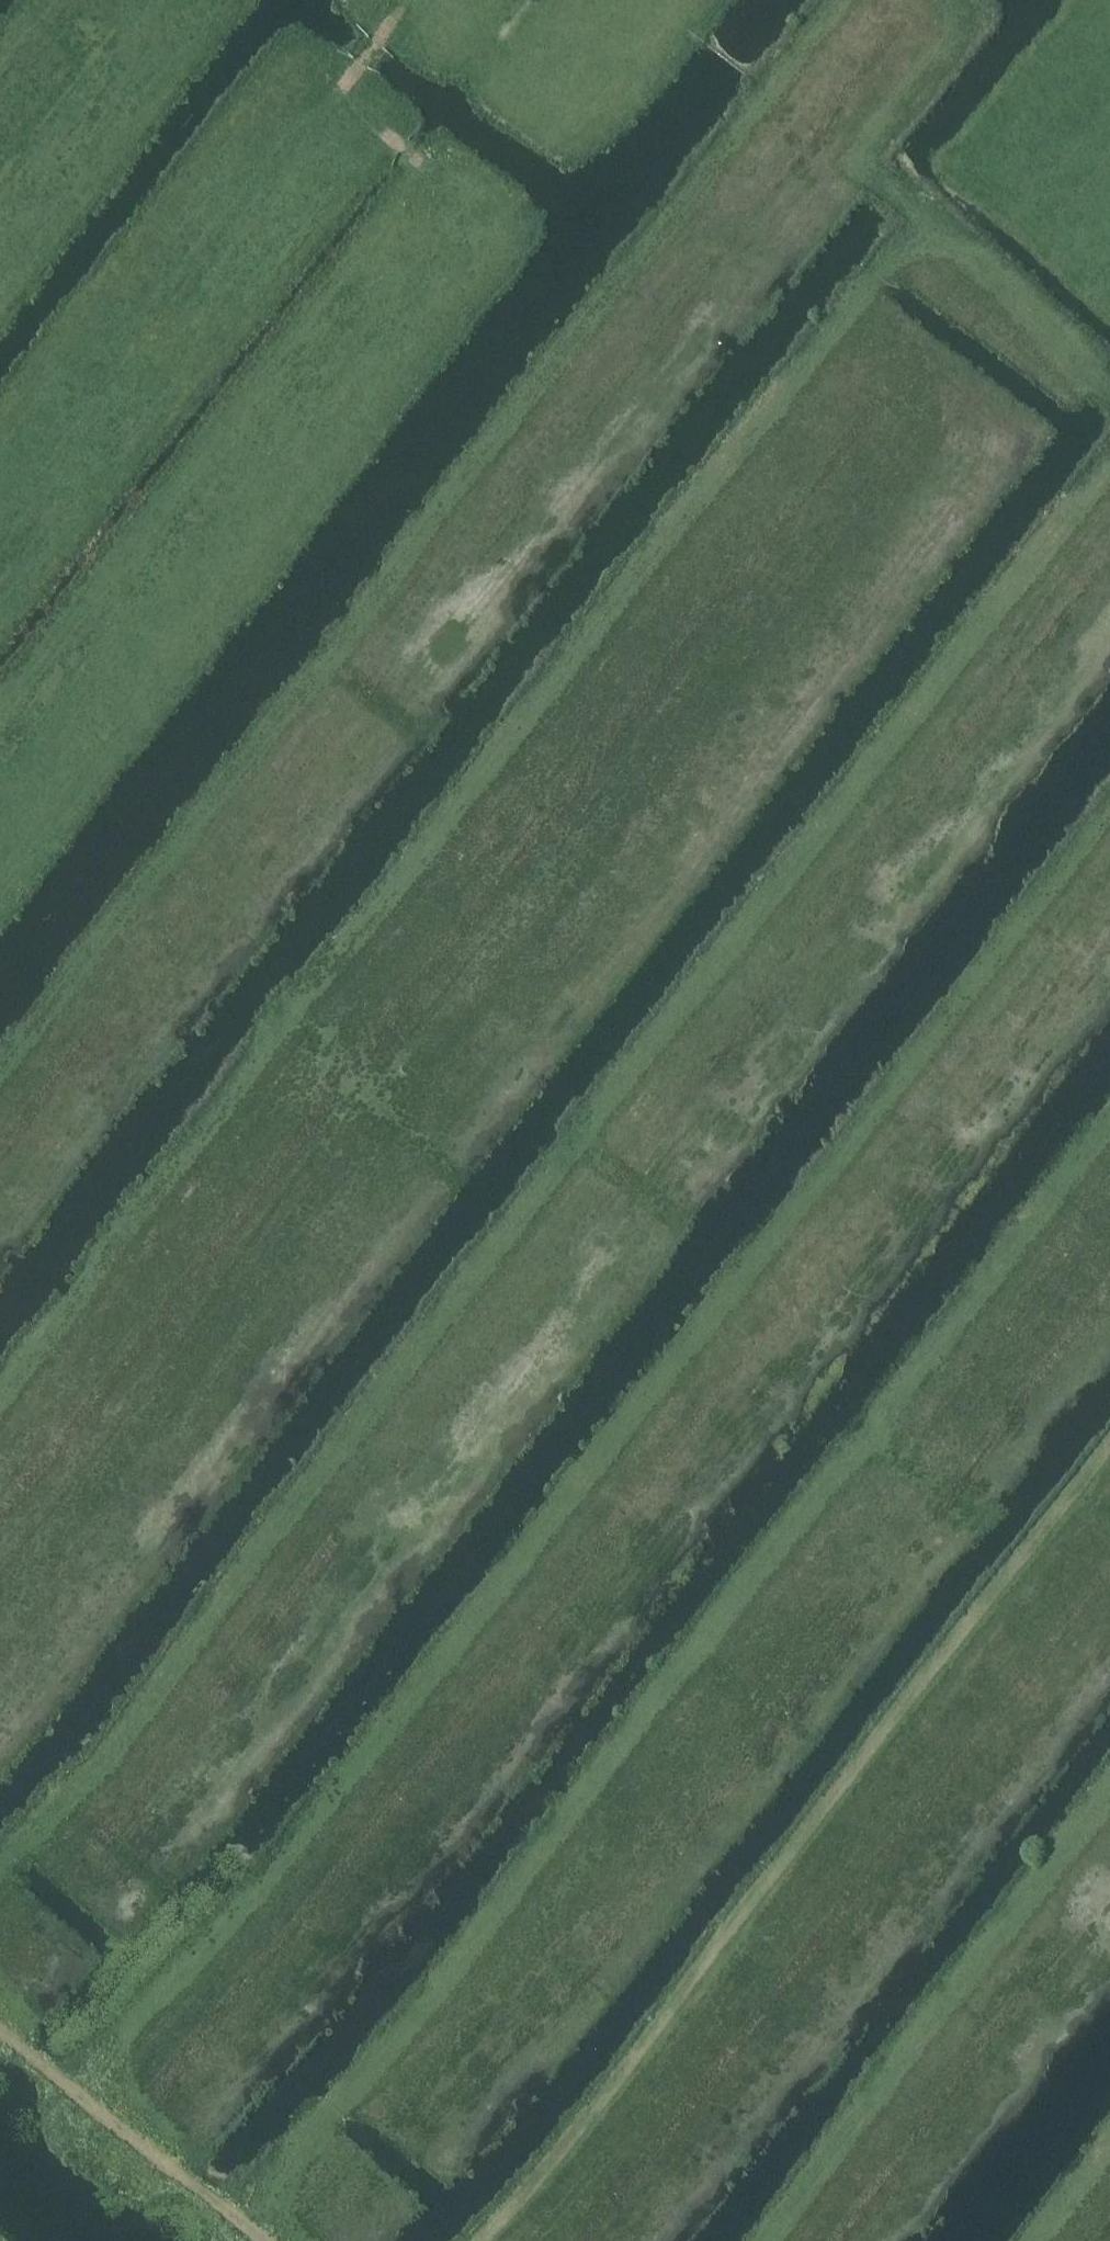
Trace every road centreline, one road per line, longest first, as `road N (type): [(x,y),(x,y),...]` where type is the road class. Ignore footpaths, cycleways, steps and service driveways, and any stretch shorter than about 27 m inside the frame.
road 1 (track): [(481,2240),(1109,1446)]
road 2 (track): [(280,2240),(79,2092)]

